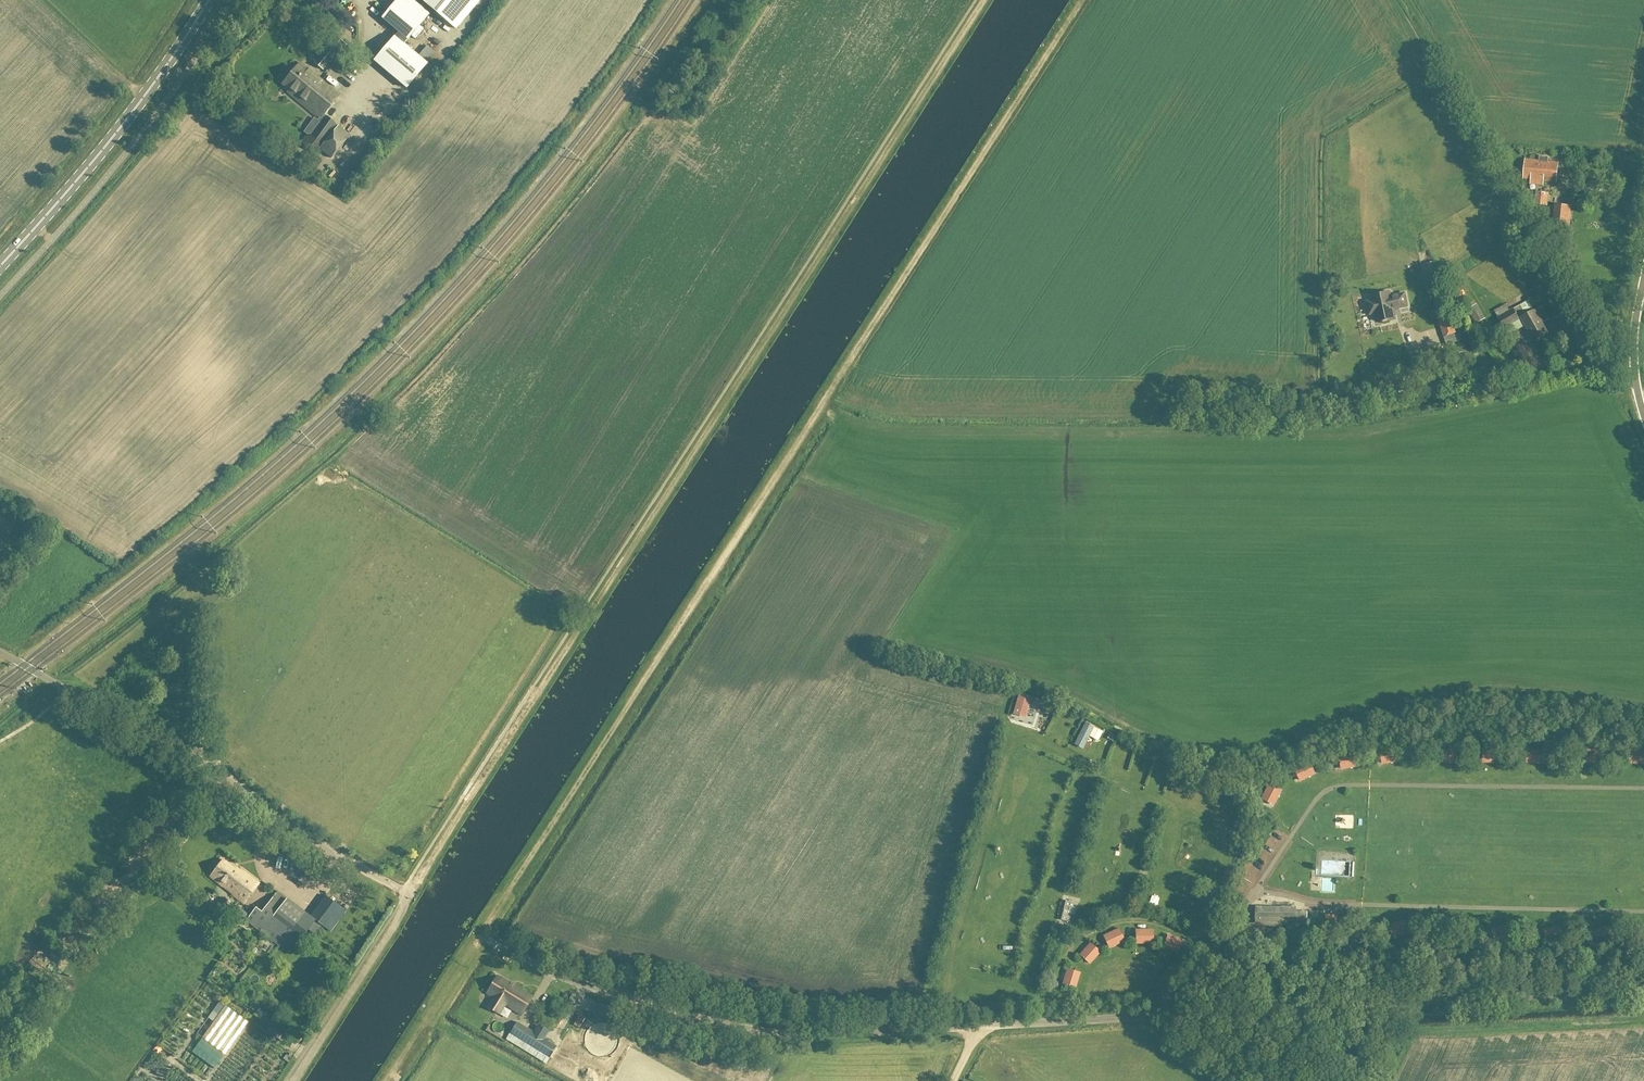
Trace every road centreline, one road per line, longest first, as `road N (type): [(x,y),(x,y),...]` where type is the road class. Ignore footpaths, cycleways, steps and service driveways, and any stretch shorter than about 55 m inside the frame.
road 1 (track): [(1081,0),(387,1080)]
road 2 (track): [(412,896),(987,0)]
road 3 (unclassified): [(1643,991),(978,1028)]
road 4 (unclassified): [(978,1028),(807,1035),(734,1027),(586,987),(478,938)]
road 5 (unclassified): [(405,894),(216,773),(0,654)]
road 6 (secondary): [(0,266),(109,144),(208,0)]
road 7 (track): [(405,894),(412,896),(295,1080)]
road 8 (unclassified): [(1643,418),(1633,354),(1643,277)]

